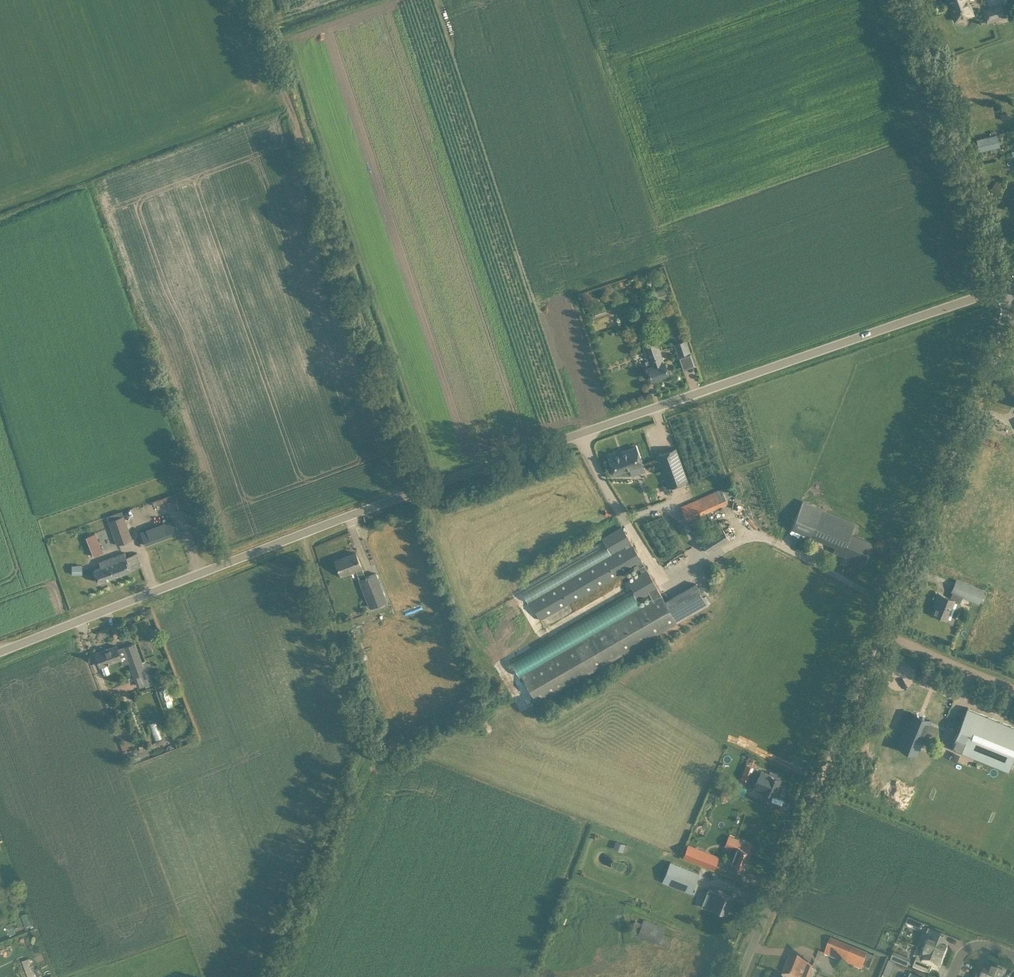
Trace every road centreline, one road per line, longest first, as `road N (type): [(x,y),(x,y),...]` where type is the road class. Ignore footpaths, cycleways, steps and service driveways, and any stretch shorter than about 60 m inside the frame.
road 1 (unclassified): [(0,656),(449,481),(999,291)]
road 2 (track): [(421,492),(253,0)]
road 3 (unclassified): [(743,976),(877,632)]
road 4 (unclassified): [(877,632),(1013,293)]
road 5 (unclassified): [(999,291),(903,0)]
road 6 (unclassified): [(1013,686),(877,632)]

